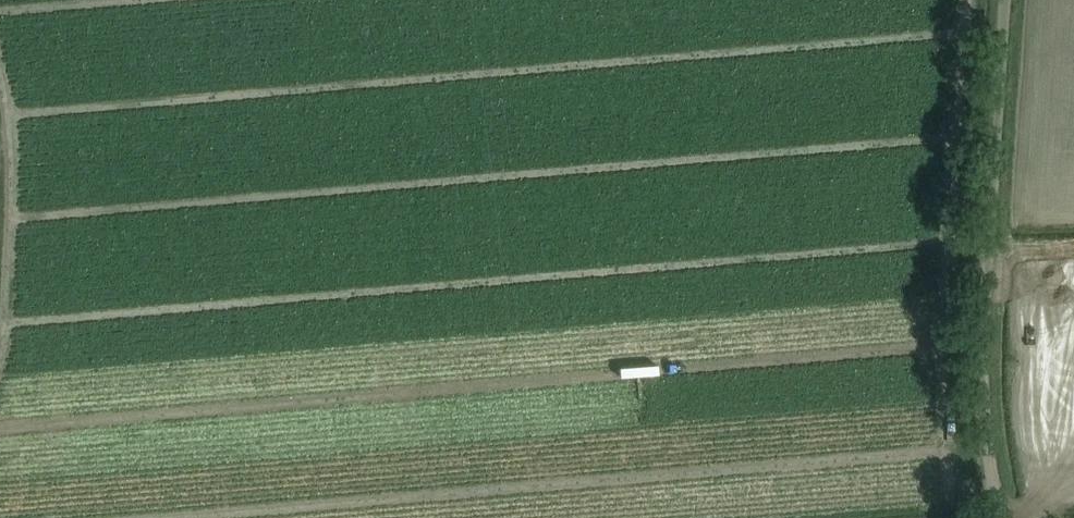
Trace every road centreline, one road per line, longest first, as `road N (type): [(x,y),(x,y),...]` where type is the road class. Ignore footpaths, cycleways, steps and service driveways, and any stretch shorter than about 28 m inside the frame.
road 1 (unclassified): [(1001,517),(985,364),(1004,0)]

